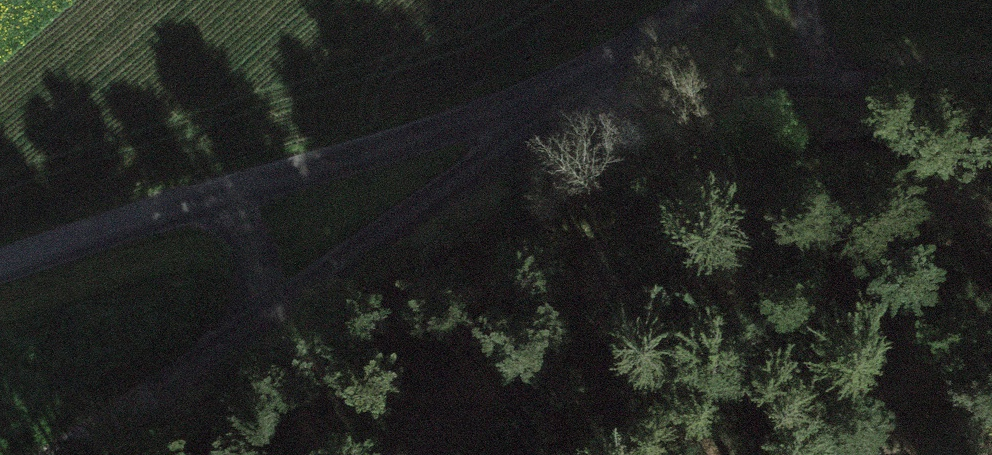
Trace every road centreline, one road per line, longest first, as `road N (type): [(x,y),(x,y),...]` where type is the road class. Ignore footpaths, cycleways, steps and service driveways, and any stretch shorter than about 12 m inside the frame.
road 1 (unclassified): [(611,69),(575,107),(65,454)]
road 2 (unclassified): [(0,272),(611,69)]
road 3 (track): [(991,99),(825,93),(575,107)]

